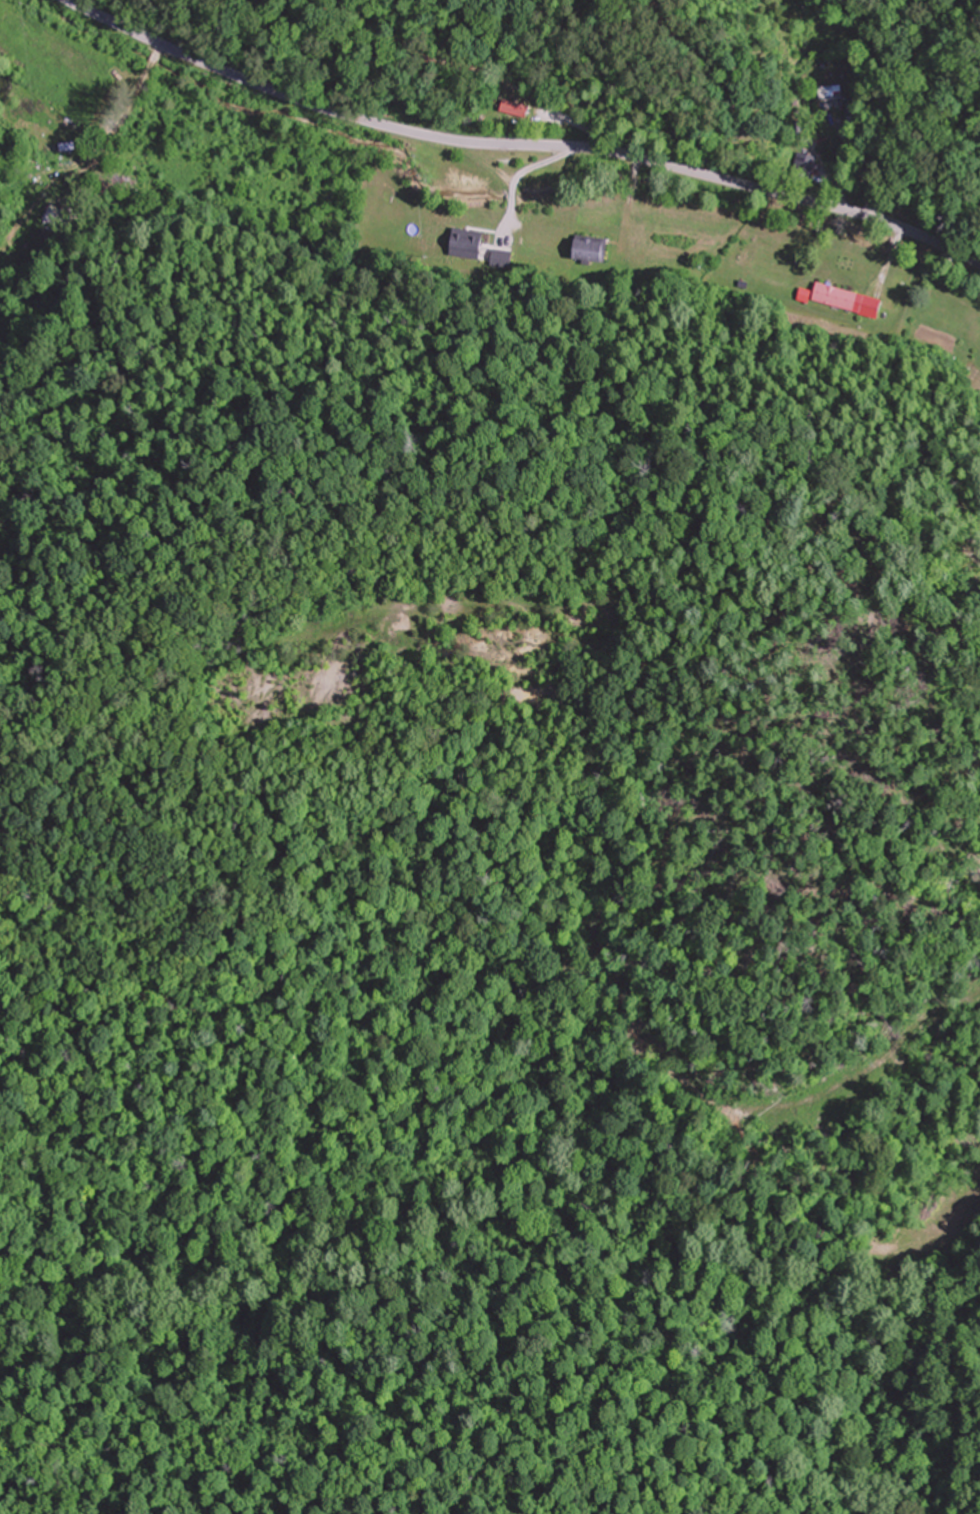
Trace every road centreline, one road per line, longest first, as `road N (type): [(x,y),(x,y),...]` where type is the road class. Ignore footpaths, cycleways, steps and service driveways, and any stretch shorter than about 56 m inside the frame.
road 1 (secondary): [(979,261),(895,225),(628,155),(393,128),(282,93),(71,0)]

